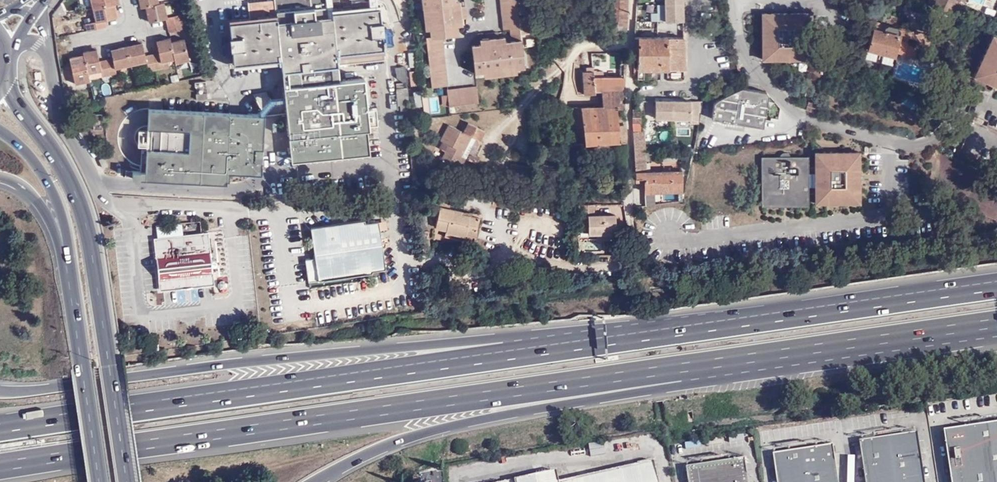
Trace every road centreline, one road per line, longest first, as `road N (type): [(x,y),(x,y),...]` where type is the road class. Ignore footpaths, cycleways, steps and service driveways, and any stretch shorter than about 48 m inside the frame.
road 1 (motorway): [(0,469),(883,340)]
road 2 (motorway): [(716,325),(0,429)]
road 3 (motorway): [(716,325),(588,326),(0,391)]
road 4 (motorway): [(319,481),(369,455),(486,419),(883,340)]
road 5 (secondary): [(127,481),(82,209),(5,76)]
road 6 (residential): [(273,214),(124,207),(63,123),(47,46)]
road 7 (motorway): [(996,286),(716,325)]
road 8 (secondary): [(65,252),(100,481)]
road 9 (residential): [(633,0),(632,201)]
road 10 (secondary): [(0,131),(52,189),(65,252)]

